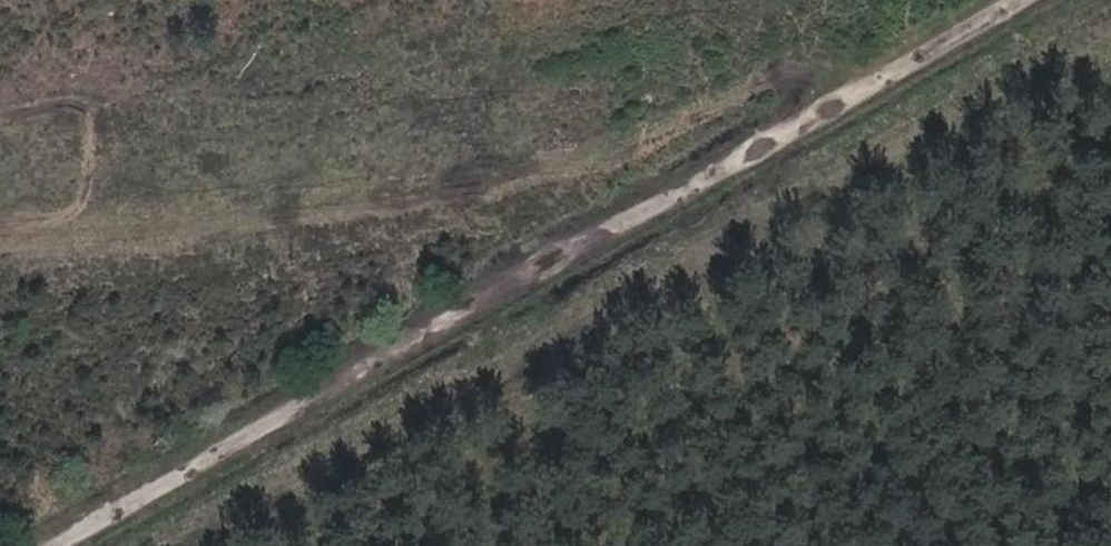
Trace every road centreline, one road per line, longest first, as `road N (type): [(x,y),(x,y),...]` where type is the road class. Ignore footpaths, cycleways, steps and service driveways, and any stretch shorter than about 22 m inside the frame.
road 1 (track): [(1074,0),(118,545)]

